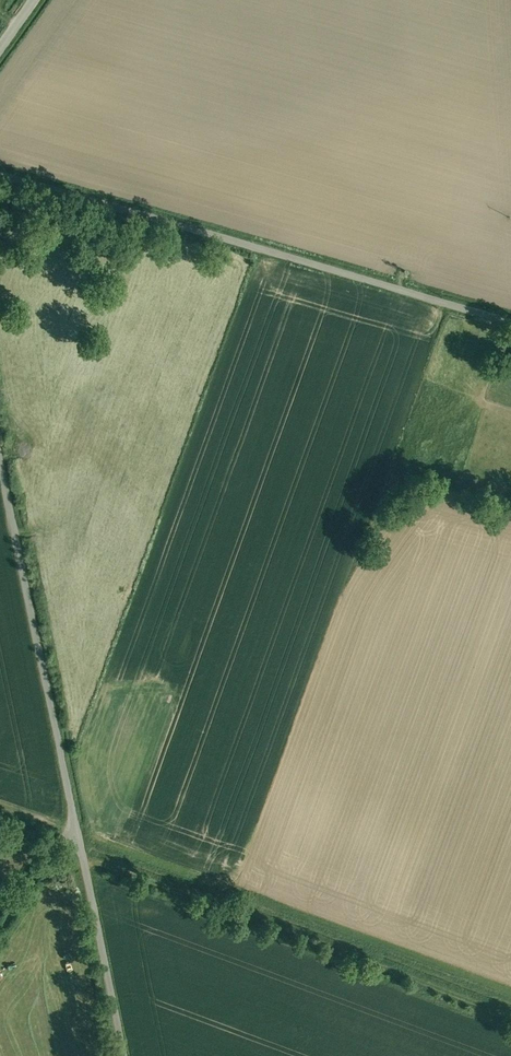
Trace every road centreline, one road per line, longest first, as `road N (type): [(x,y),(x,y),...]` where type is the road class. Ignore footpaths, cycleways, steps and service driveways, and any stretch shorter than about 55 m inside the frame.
road 1 (unclassified): [(126,1055),(0,443)]
road 2 (unclassified): [(0,175),(510,319)]
road 3 (track): [(86,860),(510,1014)]

